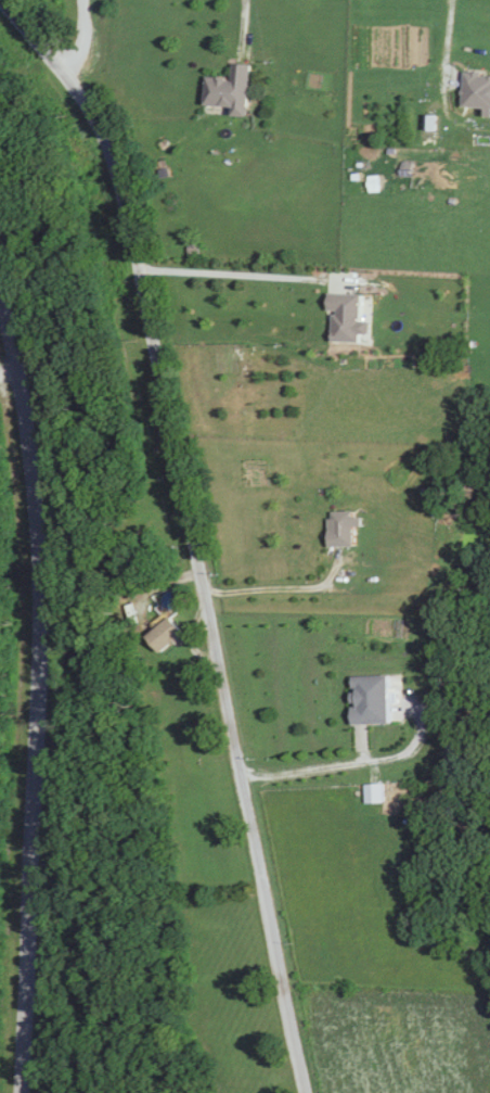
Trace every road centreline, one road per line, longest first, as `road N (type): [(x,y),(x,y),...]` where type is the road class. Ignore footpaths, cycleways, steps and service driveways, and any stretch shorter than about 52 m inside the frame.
road 1 (residential): [(307,1092),(119,178),(89,112),(3,0)]
road 2 (secondary): [(22,1092),(40,641),(35,496),(0,304)]

